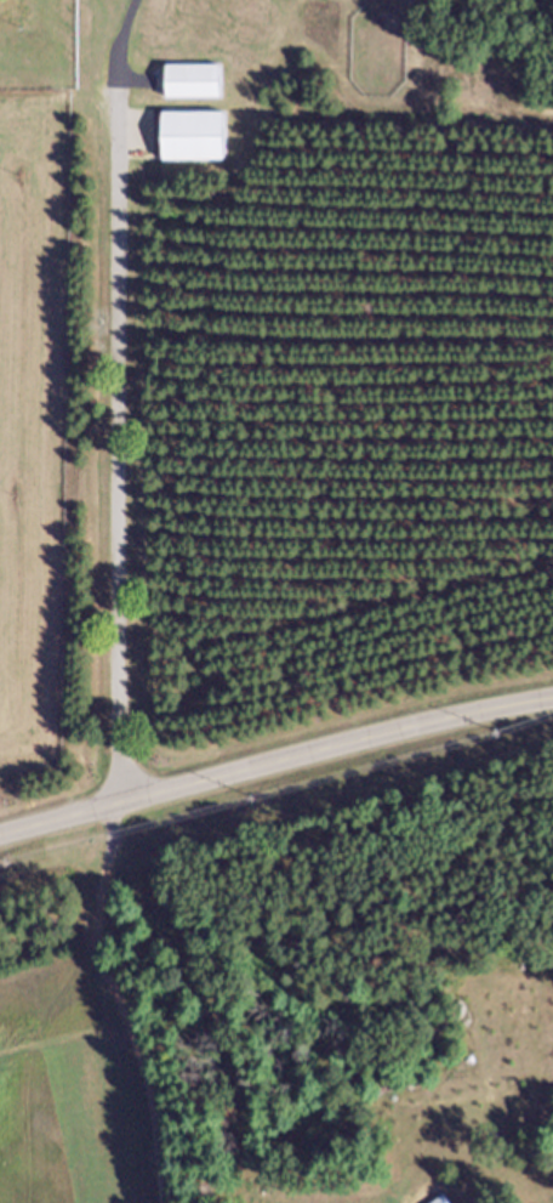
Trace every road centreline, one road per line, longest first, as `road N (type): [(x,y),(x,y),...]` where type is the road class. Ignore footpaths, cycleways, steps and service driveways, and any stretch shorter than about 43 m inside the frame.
road 1 (residential): [(120,804),(114,83),(140,0)]
road 2 (secondary): [(0,834),(437,721),(552,700)]

